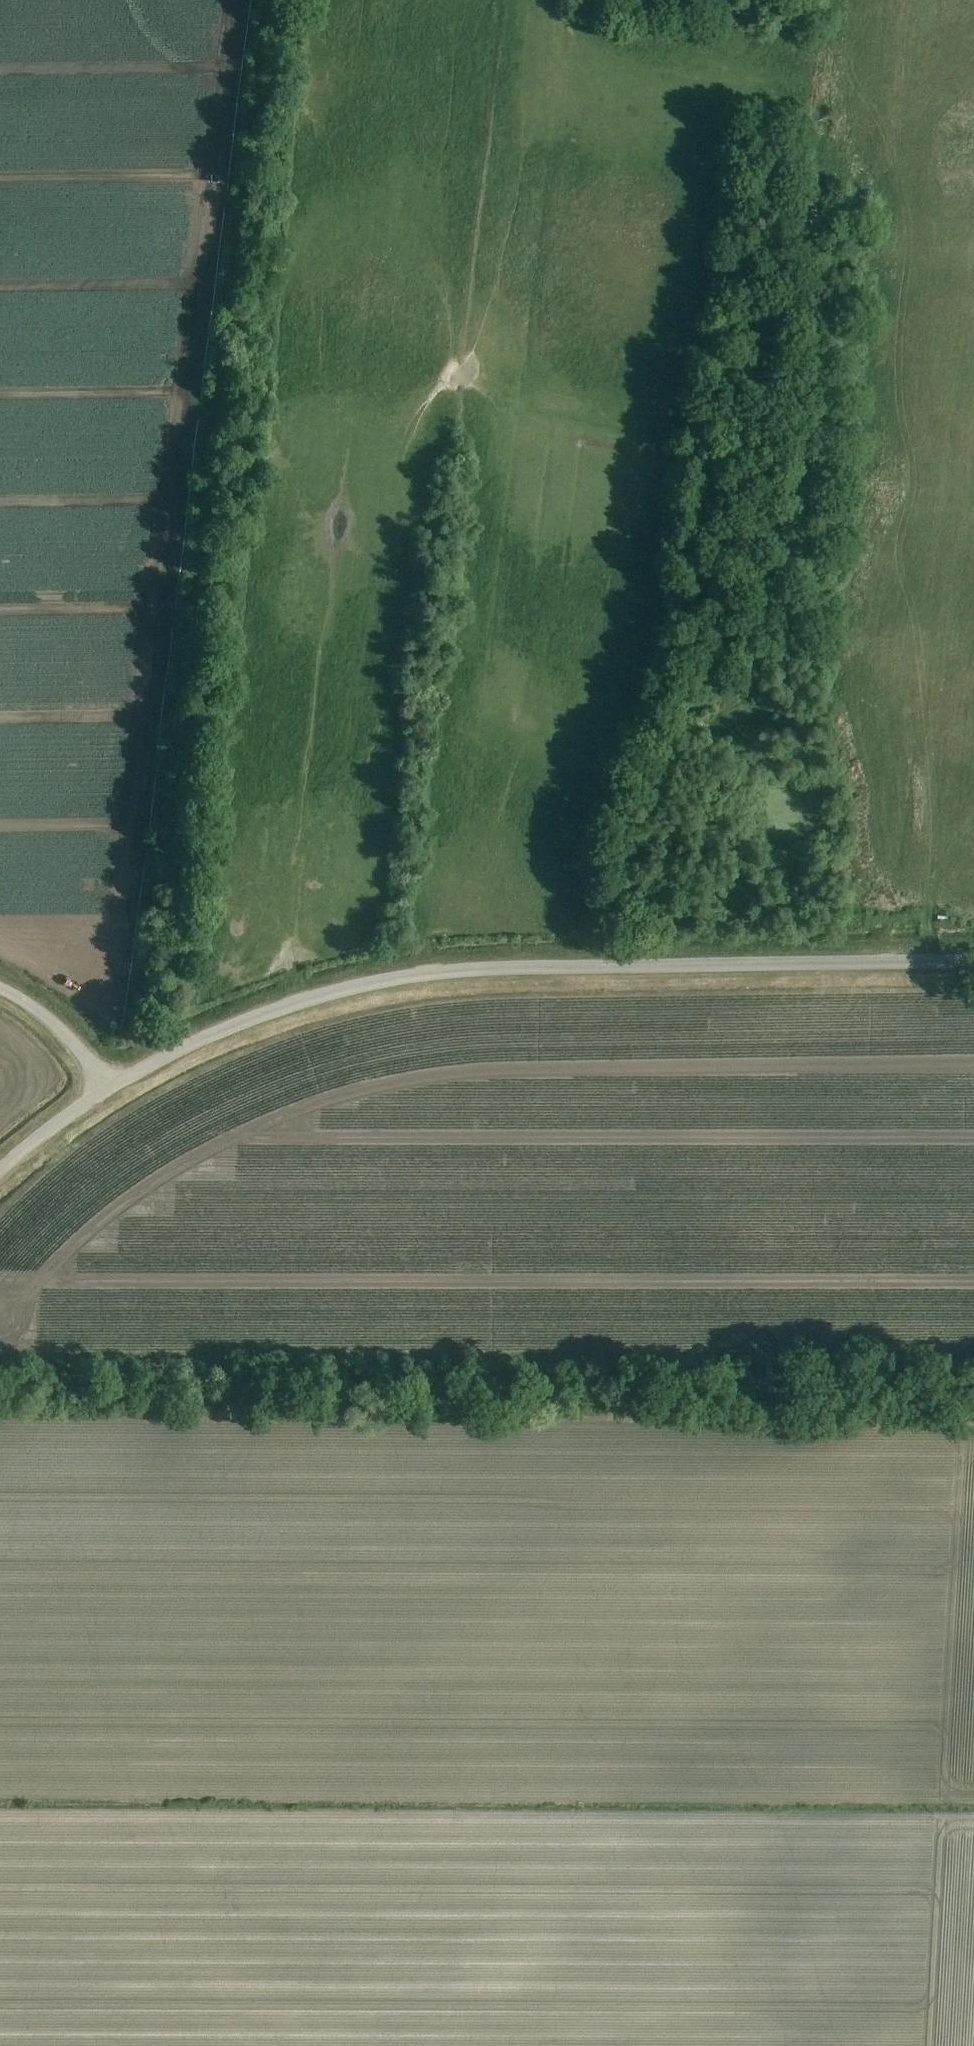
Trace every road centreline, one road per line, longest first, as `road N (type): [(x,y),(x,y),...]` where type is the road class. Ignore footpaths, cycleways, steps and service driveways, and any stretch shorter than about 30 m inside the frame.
road 1 (unclassified): [(107,1086),(235,1025),(344,989),(479,970),(973,962)]
road 2 (unclassified): [(107,1086),(40,1012),(0,988)]
road 3 (unclassified): [(0,1172),(107,1086)]

